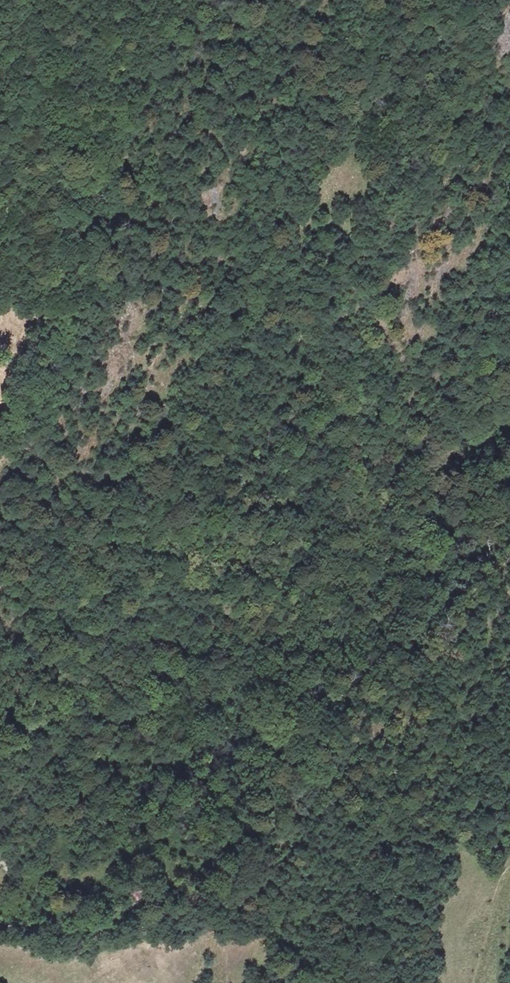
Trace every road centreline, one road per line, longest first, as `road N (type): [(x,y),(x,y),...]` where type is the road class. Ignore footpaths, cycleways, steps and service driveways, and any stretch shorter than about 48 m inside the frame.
road 1 (track): [(204,924),(77,927),(0,939)]

